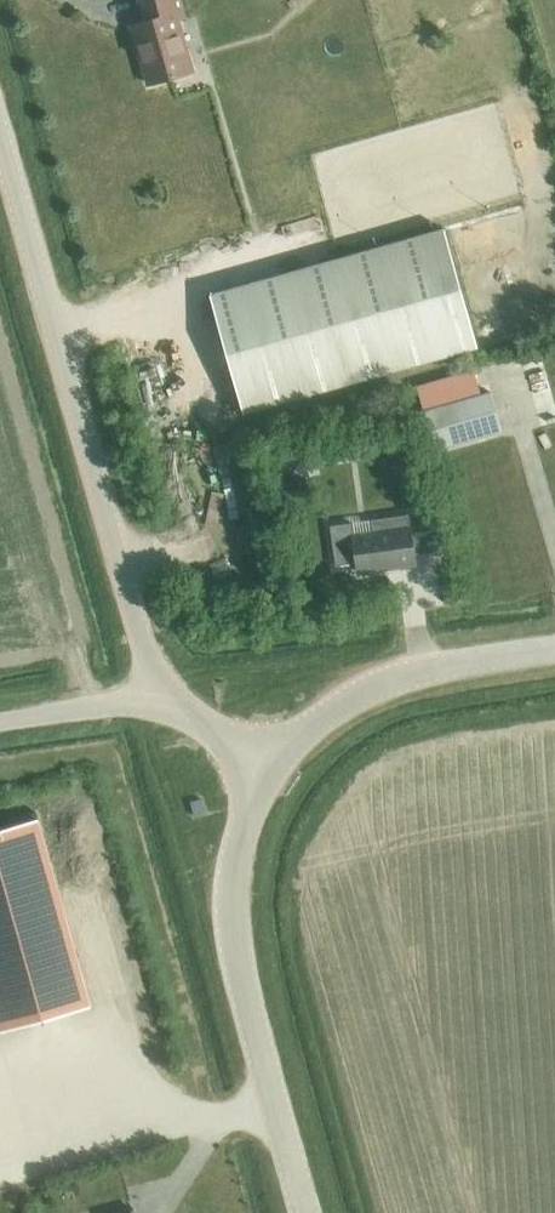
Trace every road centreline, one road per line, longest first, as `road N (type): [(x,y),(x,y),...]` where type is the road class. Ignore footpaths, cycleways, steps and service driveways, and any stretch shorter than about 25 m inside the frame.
road 1 (tertiary): [(166,694),(144,650),(0,134)]
road 2 (tertiary): [(307,1212),(232,929),(239,840),(266,771)]
road 3 (tertiary): [(266,771),(313,723),(374,685),(554,649)]
road 4 (unclassified): [(0,722),(166,694)]
road 5 (tertiary): [(166,694),(266,771)]

